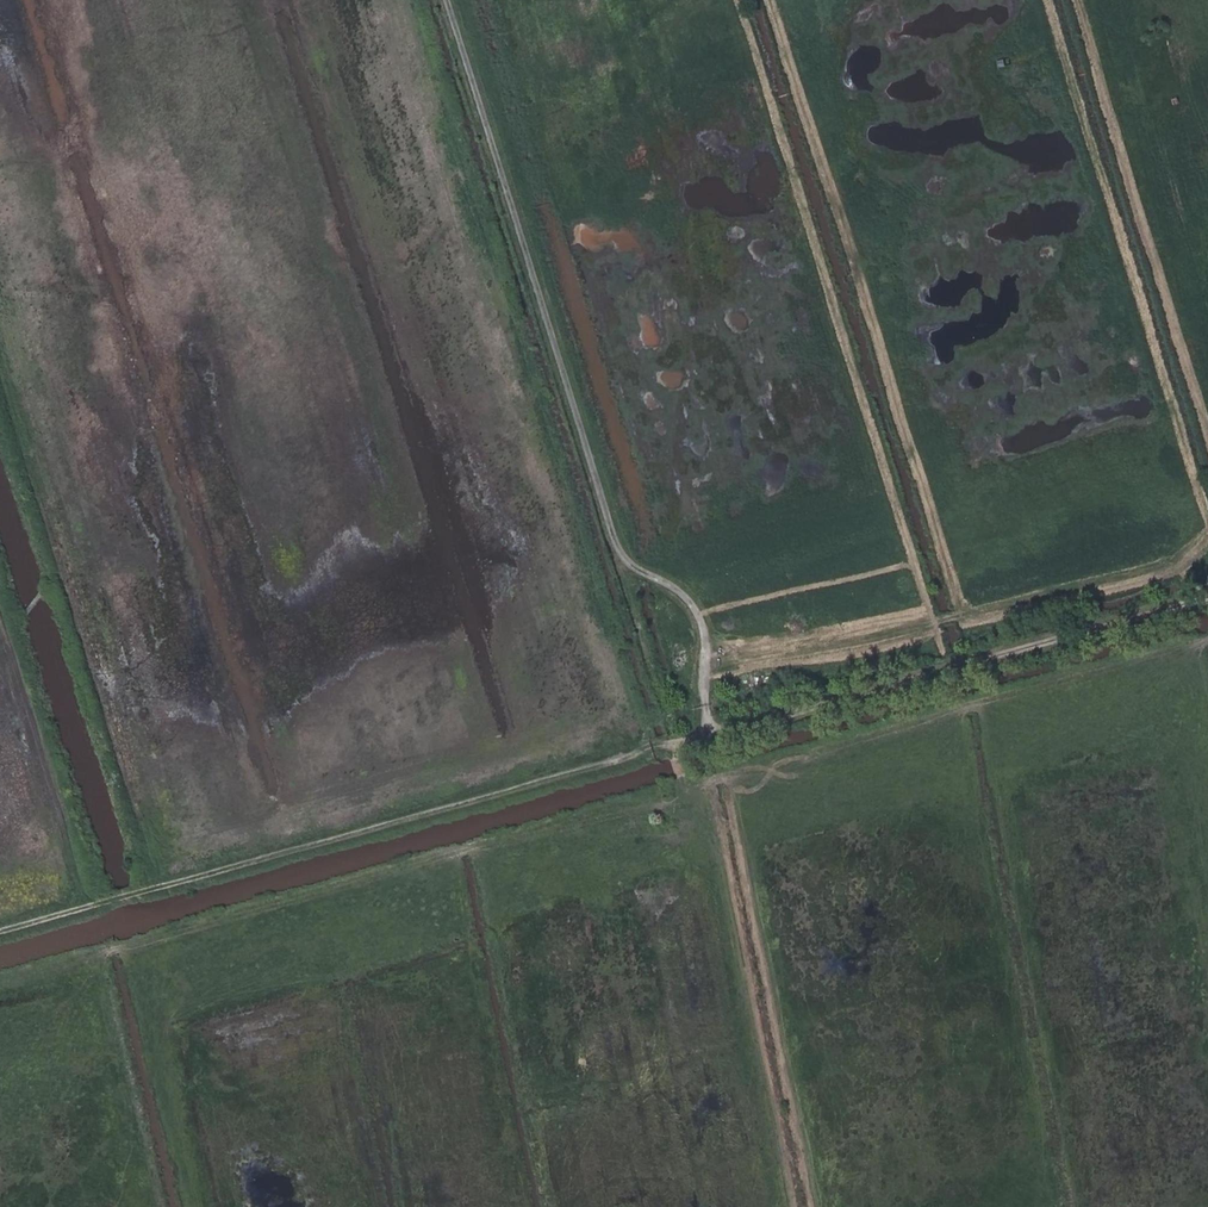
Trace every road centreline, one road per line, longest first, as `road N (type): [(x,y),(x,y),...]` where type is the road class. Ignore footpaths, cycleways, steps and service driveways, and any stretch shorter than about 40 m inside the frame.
road 1 (track): [(1207,595),(0,932)]

